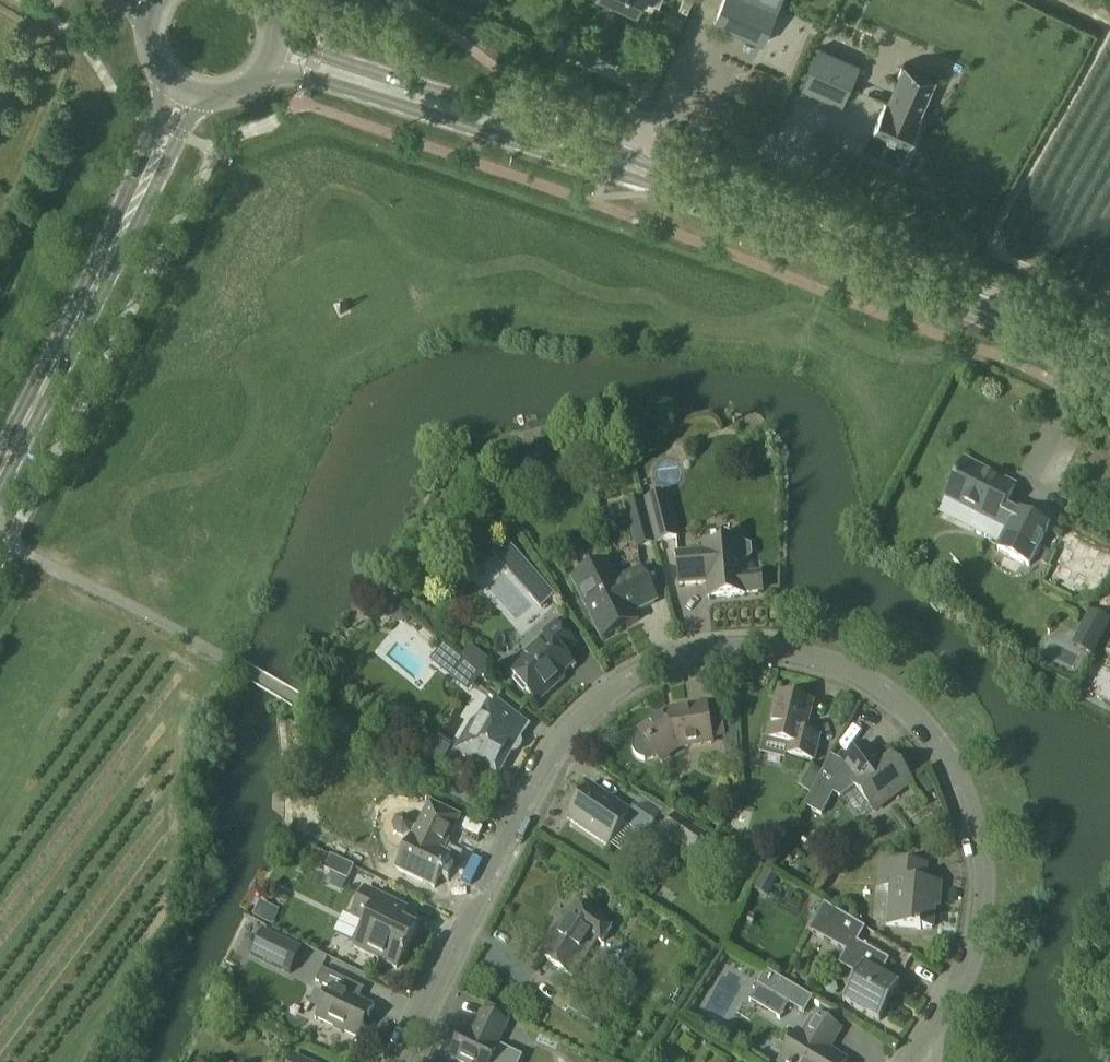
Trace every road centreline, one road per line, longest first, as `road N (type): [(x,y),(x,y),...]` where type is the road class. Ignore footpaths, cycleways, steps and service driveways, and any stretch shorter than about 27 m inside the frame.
road 1 (residential): [(397,1061),(560,739),(584,714),(655,673),(714,655),(775,653),(832,663),(917,716),(950,759),(975,817),(984,885),(978,944),(967,983),(919,1055)]
road 2 (tertiary): [(1109,373),(633,169)]
road 3 (tertiary): [(263,76),(309,78),(559,157),(633,169)]
road 4 (tertiary): [(633,169),(568,130),(316,54),(279,31)]
road 5 (secondary): [(167,80),(65,356)]
road 6 (secondary): [(65,356),(200,98)]
road 7 (secondary): [(0,479),(65,356)]

